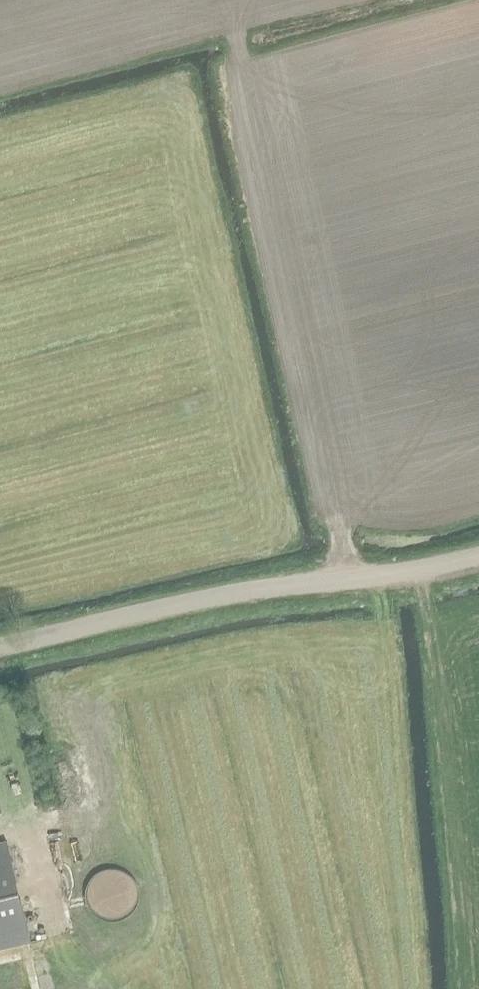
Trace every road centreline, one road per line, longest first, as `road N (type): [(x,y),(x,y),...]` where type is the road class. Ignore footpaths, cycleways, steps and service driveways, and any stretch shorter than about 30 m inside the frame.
road 1 (tertiary): [(0,646),(241,591),(478,555)]

